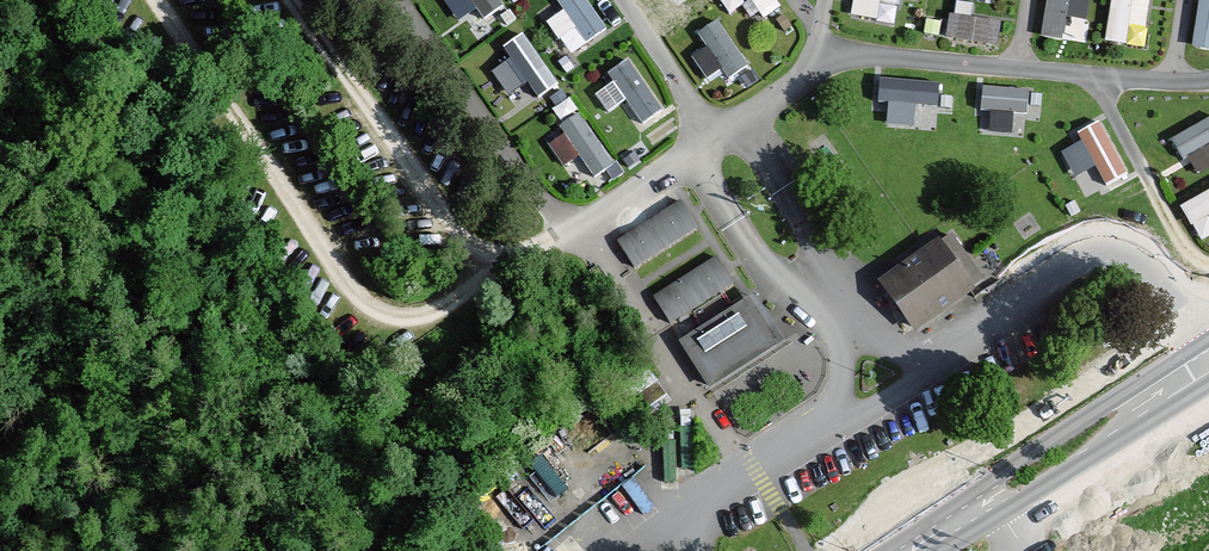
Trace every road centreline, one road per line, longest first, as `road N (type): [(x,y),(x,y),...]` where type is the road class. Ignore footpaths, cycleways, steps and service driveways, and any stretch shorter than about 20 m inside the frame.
road 1 (unclassified): [(1208,365),(1152,285),(1116,264),(1081,263),(924,374),(698,515),(676,542),(678,550)]
road 2 (secondary): [(1208,366),(913,550)]

